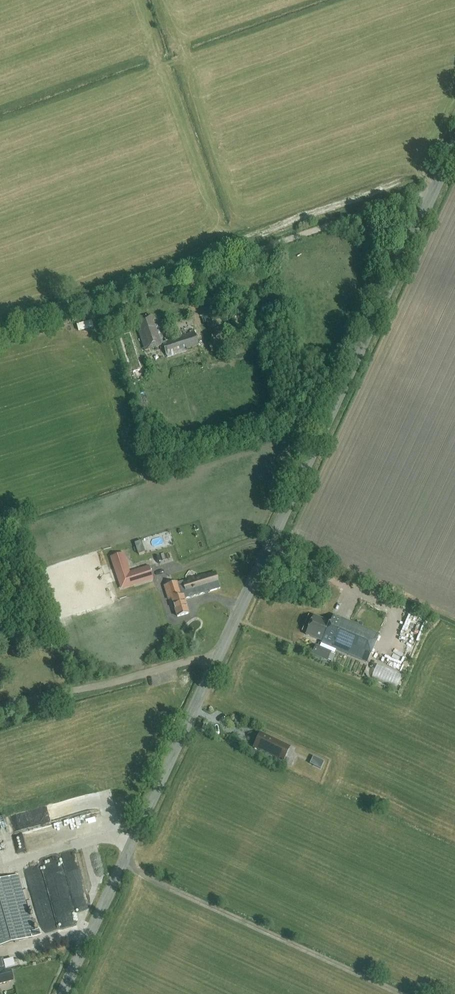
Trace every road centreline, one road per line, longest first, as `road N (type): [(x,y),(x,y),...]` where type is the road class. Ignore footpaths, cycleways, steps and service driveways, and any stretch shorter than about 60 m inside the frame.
road 1 (tertiary): [(62,993),(454,141)]
road 2 (track): [(0,340),(433,187)]
road 3 (track): [(0,711),(215,660)]
road 4 (track): [(130,845),(98,837),(0,865)]

